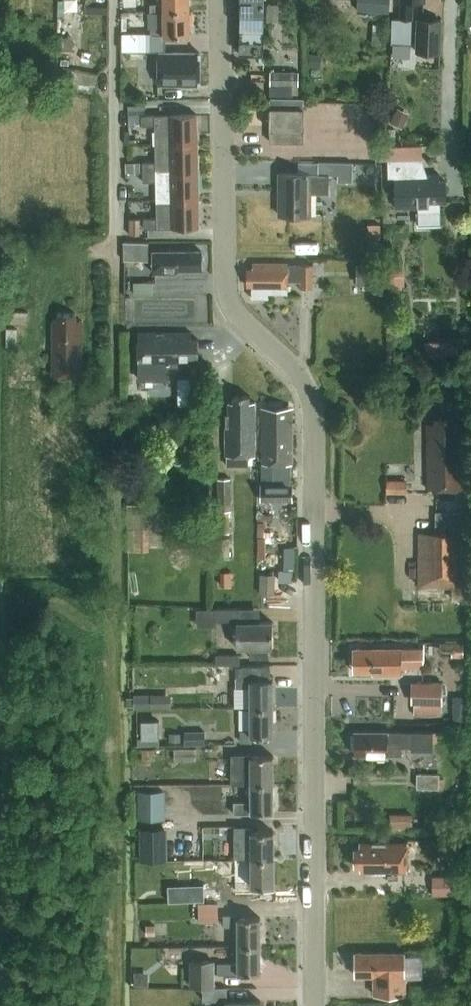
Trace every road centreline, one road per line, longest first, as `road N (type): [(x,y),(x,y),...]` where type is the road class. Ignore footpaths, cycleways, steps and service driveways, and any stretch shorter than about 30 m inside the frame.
road 1 (unclassified): [(307,1005),(300,398),(223,306),(216,0)]

